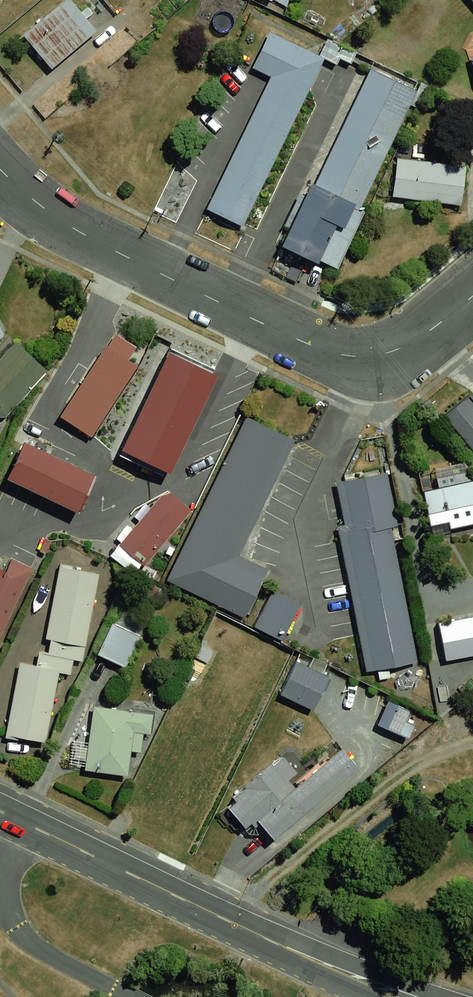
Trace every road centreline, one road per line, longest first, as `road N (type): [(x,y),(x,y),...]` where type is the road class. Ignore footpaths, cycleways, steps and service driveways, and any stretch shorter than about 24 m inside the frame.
road 1 (residential): [(472,296),(400,349),(355,357),(311,346),(72,228),(0,169)]
road 2 (residential): [(0,811),(397,996)]
road 3 (track): [(251,900),(420,759),(472,737)]

